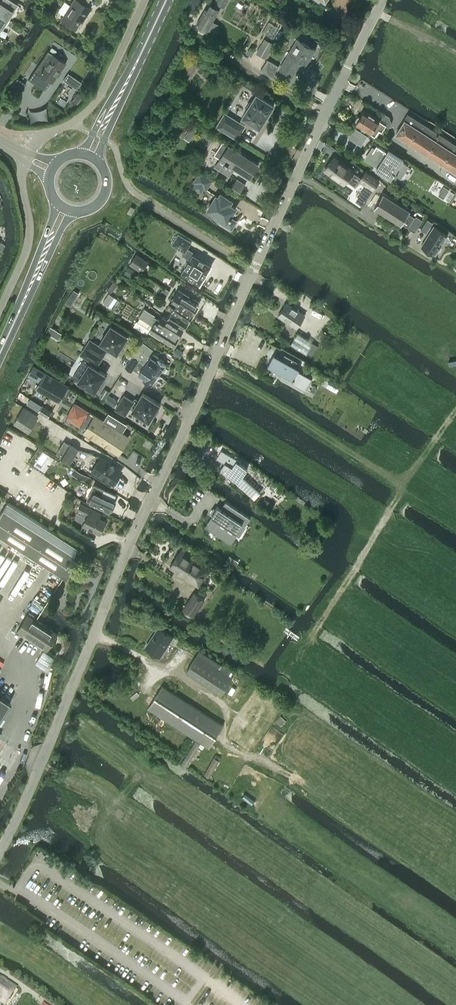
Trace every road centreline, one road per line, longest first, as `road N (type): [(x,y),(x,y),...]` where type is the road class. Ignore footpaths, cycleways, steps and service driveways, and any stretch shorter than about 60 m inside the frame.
road 1 (unclassified): [(0,852),(230,319),(383,0)]
road 2 (unclassified): [(27,158),(40,136),(88,109),(144,0)]
road 3 (primary): [(89,155),(167,0)]
road 4 (primary): [(0,352),(64,209)]
road 5 (unclassified): [(0,306),(28,242),(21,185),(27,158)]

